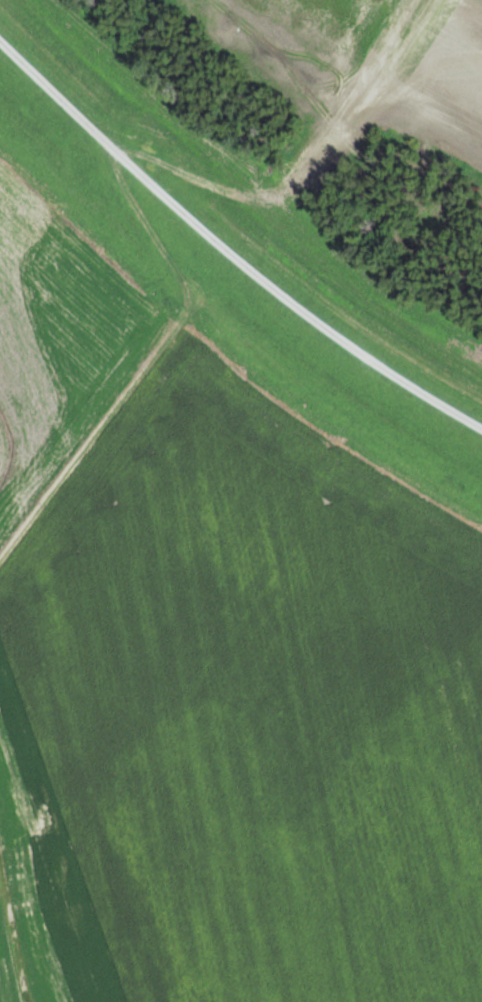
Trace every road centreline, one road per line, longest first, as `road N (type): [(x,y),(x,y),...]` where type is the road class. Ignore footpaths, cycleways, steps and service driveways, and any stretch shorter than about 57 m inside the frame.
road 1 (track): [(0,559),(187,313),(186,281),(131,194),(111,142),(221,186),(284,189),(300,181),(378,77)]
road 2 (track): [(481,425),(334,331),(249,265),(0,34)]
road 3 (track): [(55,0),(273,190)]

